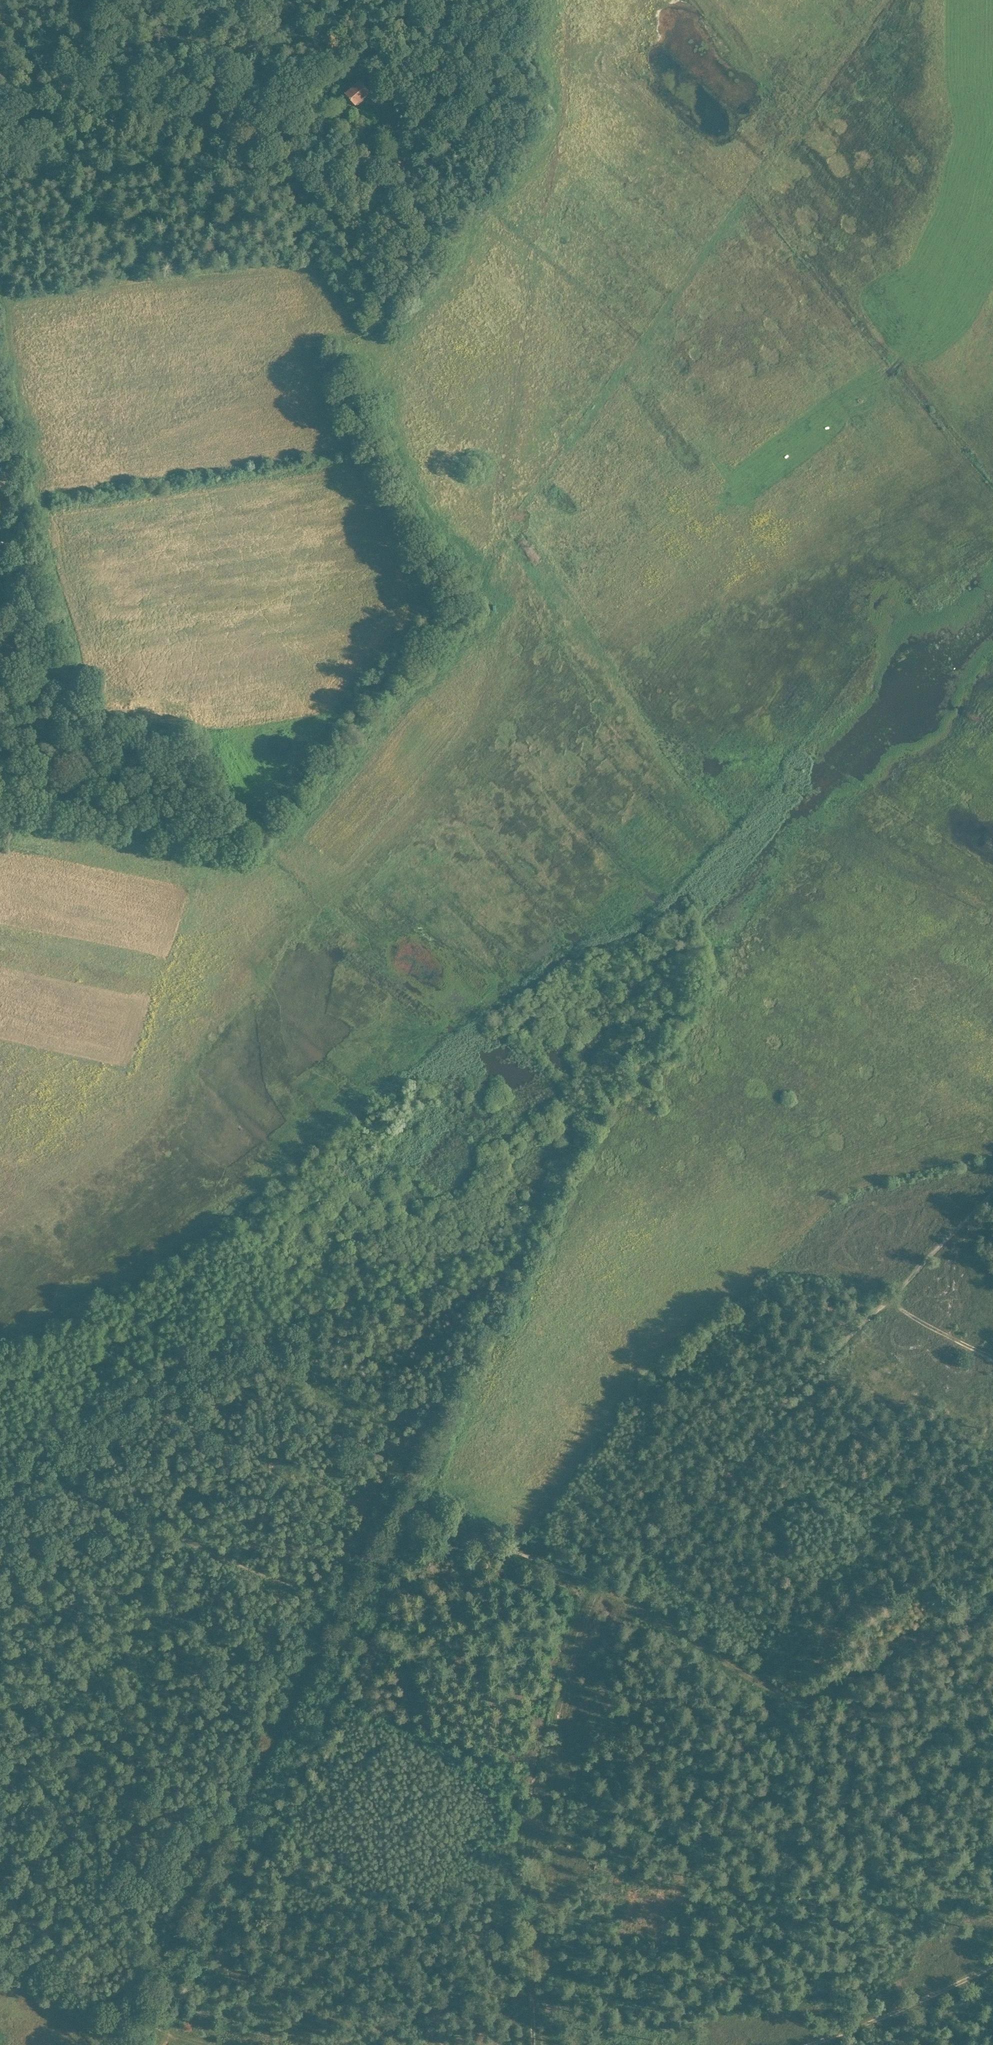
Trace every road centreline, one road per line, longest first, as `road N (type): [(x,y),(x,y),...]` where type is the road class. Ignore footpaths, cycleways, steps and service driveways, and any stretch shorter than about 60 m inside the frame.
road 1 (track): [(429,1515),(395,1501),(347,1613),(140,2013)]
road 2 (track): [(165,2023),(429,1515)]
road 3 (track): [(992,1195),(602,1584)]
road 4 (track): [(42,136),(228,126),(299,82),(418,65),(436,56),(481,3)]
road 5 (track): [(535,2044),(541,1839),(568,1683),(602,1584)]
road 6 (track): [(602,1584),(770,1689),(802,1698),(992,1593)]
road 7 (track): [(0,162),(39,145),(108,0)]
road 8 (track): [(816,2044),(992,1964)]
road 9 (track): [(429,1515),(602,1584)]
road 10 (track): [(0,516),(8,604),(0,666)]
road 11 (track): [(883,1303),(992,1361)]

